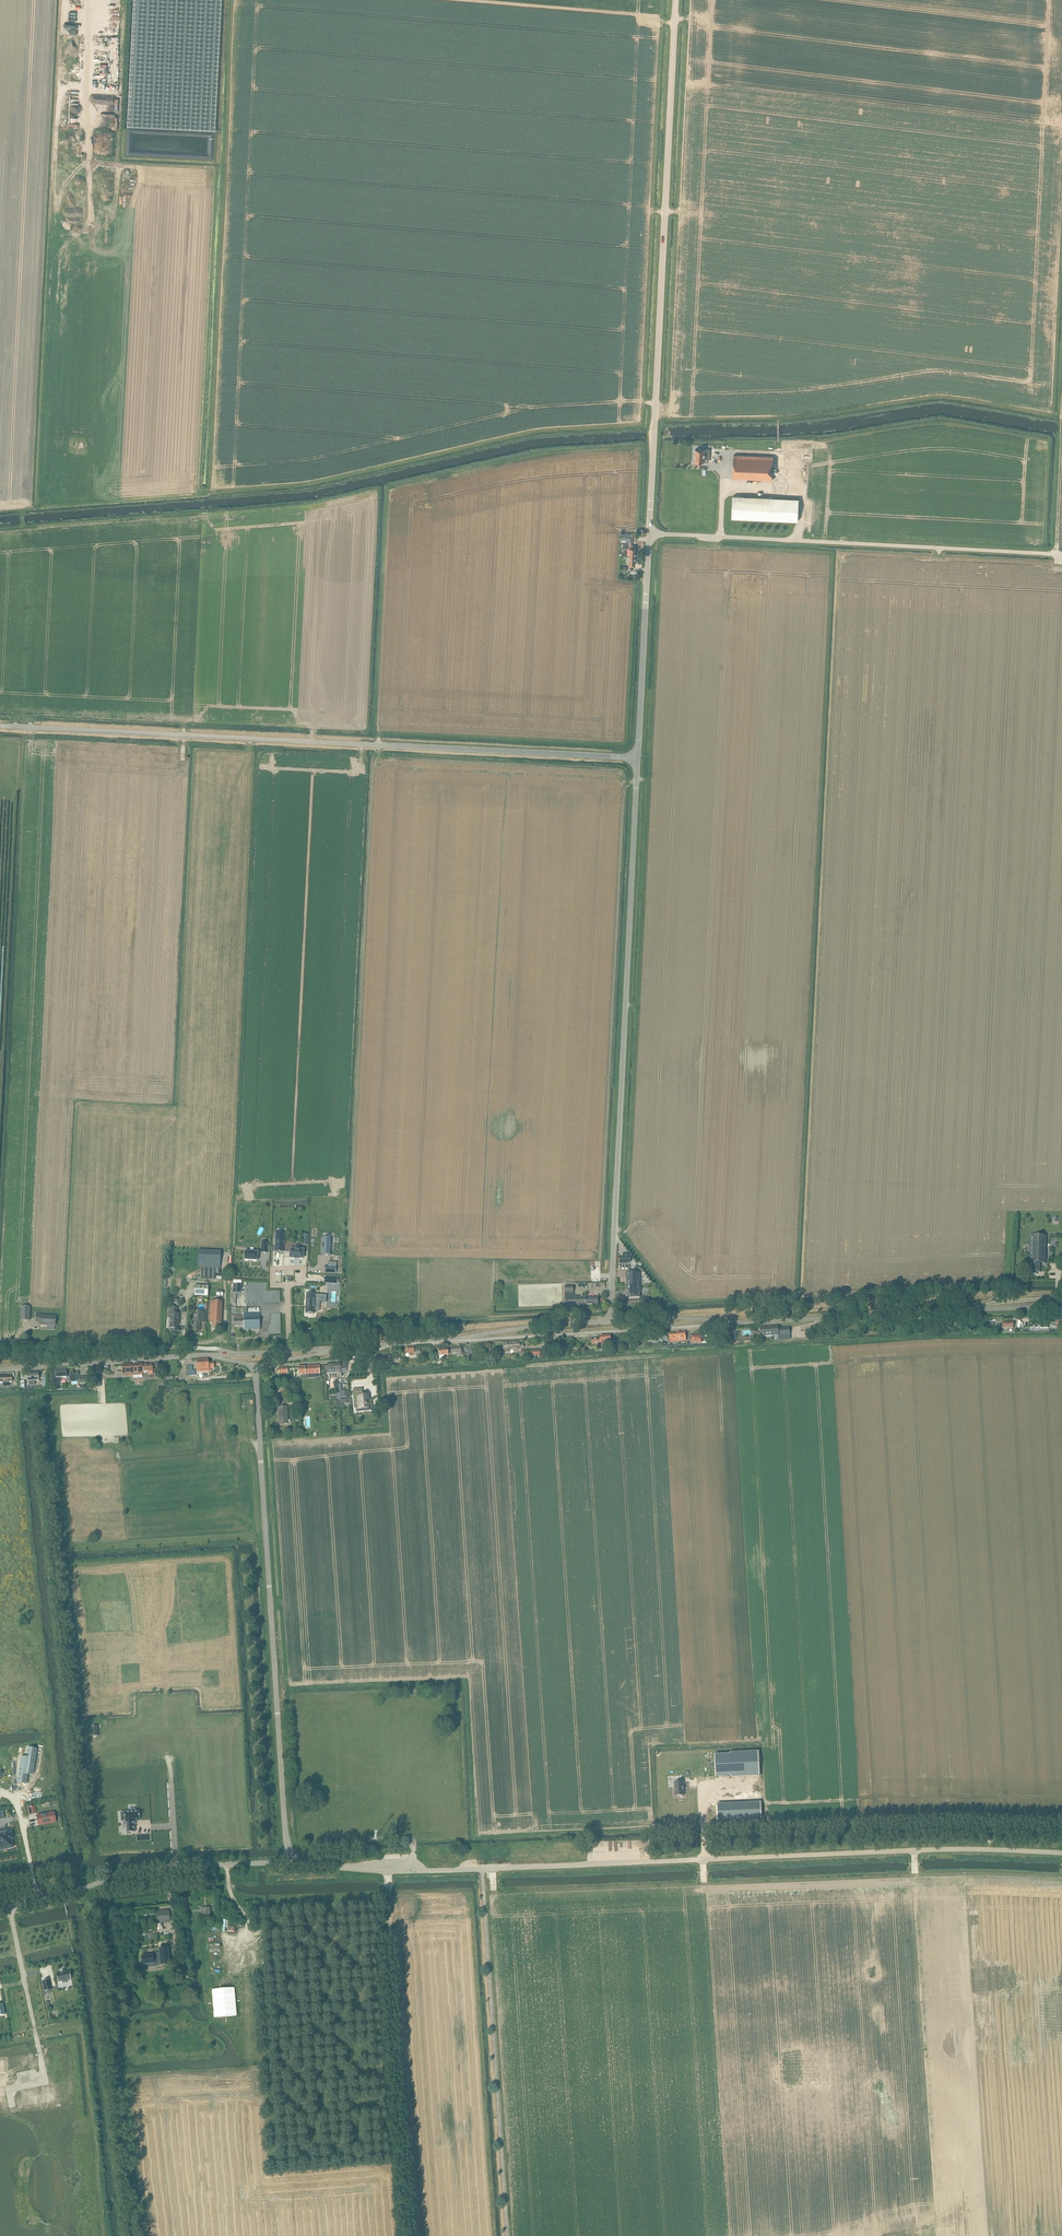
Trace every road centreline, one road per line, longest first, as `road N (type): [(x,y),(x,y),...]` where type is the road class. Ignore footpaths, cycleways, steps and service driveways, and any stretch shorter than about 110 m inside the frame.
road 1 (track): [(15,727),(22,506),(304,483),(534,431),(641,424),(662,0)]
road 2 (track): [(688,0),(667,418),(794,417),(944,398),(1061,416)]
road 3 (unclassified): [(638,758),(0,726)]
road 4 (unclassified): [(482,1869),(926,1850),(1061,1853)]
road 5 (unclassified): [(610,1321),(638,758)]
road 6 (unclassified): [(649,533),(675,0)]
road 7 (unclassified): [(289,1863),(255,1366)]
road 8 (track): [(233,0),(209,491)]
road 9 (unclassified): [(1061,554),(649,533)]
road 10 (track): [(659,1318),(1061,1295)]
road 11 (track): [(0,1094),(18,740),(0,739)]
road 12 (track): [(413,2235),(387,1870)]
road 13 (tertiary): [(722,1324),(1061,1307)]
road 14 (unclassified): [(0,1910),(145,1869),(289,1863)]
road 15 (tertiary): [(463,1341),(722,1324)]
road 16 (unclassified): [(638,758),(649,533)]
road 17 (tertiary): [(0,1369),(211,1355)]
road 18 (track): [(401,1277),(612,1276)]
road 19 (unclassified): [(289,1863),(482,1869)]
road 20 (track): [(1061,376),(1056,554)]
road 21 (unclassified): [(463,1341),(610,1321)]
road 22 (tertiary): [(336,1348),(463,1341)]

